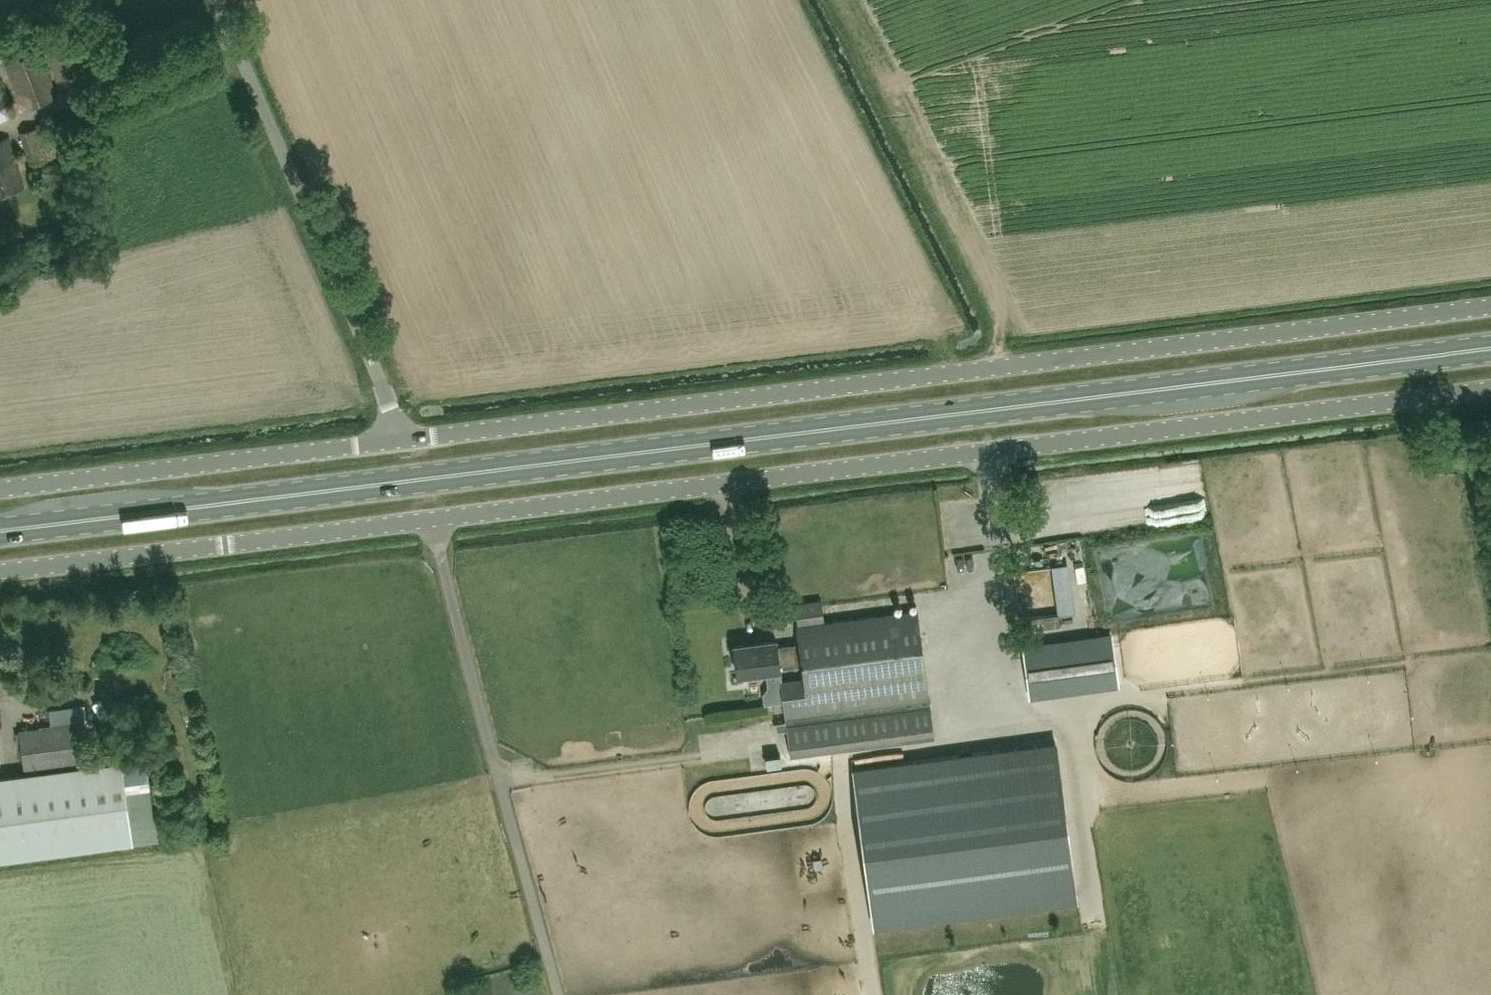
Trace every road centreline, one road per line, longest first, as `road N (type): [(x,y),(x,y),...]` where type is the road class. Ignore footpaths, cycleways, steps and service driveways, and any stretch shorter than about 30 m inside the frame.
road 1 (unclassified): [(1490,388),(0,570)]
road 2 (primary): [(1490,348),(0,528)]
road 3 (unclassified): [(403,438),(1490,306)]
road 4 (unclassified): [(403,438),(211,0)]
road 5 (unclassified): [(0,488),(403,438)]
road 6 (track): [(1490,566),(1468,476),(1429,447),(1412,397)]

